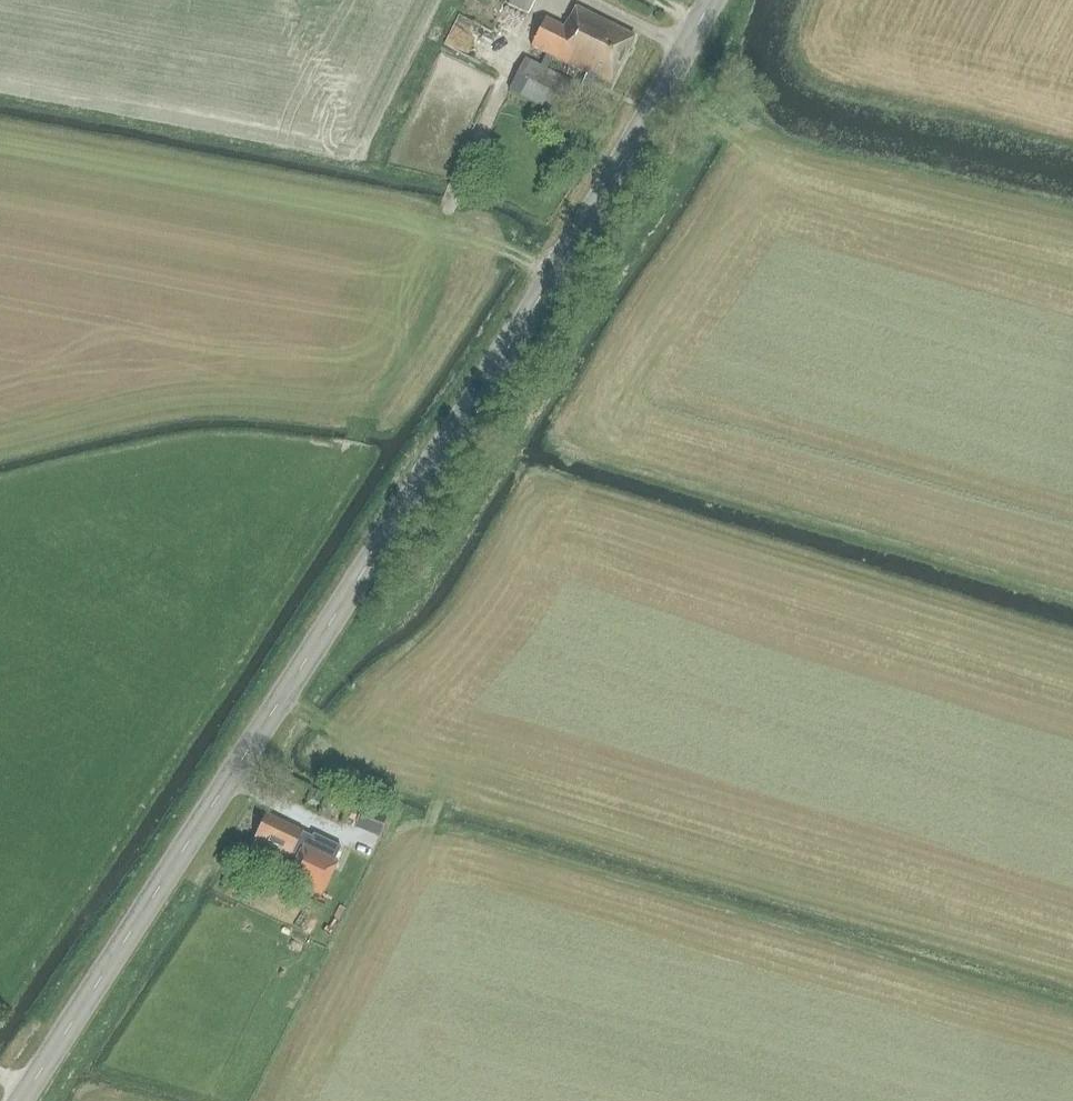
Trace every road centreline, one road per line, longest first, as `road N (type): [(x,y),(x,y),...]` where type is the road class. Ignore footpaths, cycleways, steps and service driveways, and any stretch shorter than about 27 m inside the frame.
road 1 (secondary): [(20,1100),(580,233),(710,0)]

